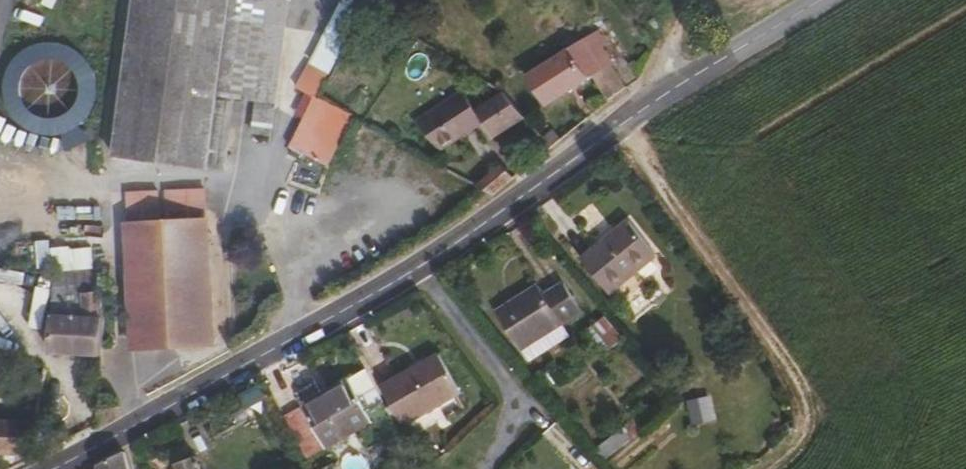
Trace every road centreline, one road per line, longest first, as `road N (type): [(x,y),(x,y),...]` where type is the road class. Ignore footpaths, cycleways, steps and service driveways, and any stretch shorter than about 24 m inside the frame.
road 1 (tertiary): [(412,270),(661,97),(823,0)]
road 2 (track): [(771,468),(825,421),(619,126)]
road 3 (tertiary): [(51,468),(412,270)]
road 4 (residential): [(412,270),(521,406),(483,468)]

